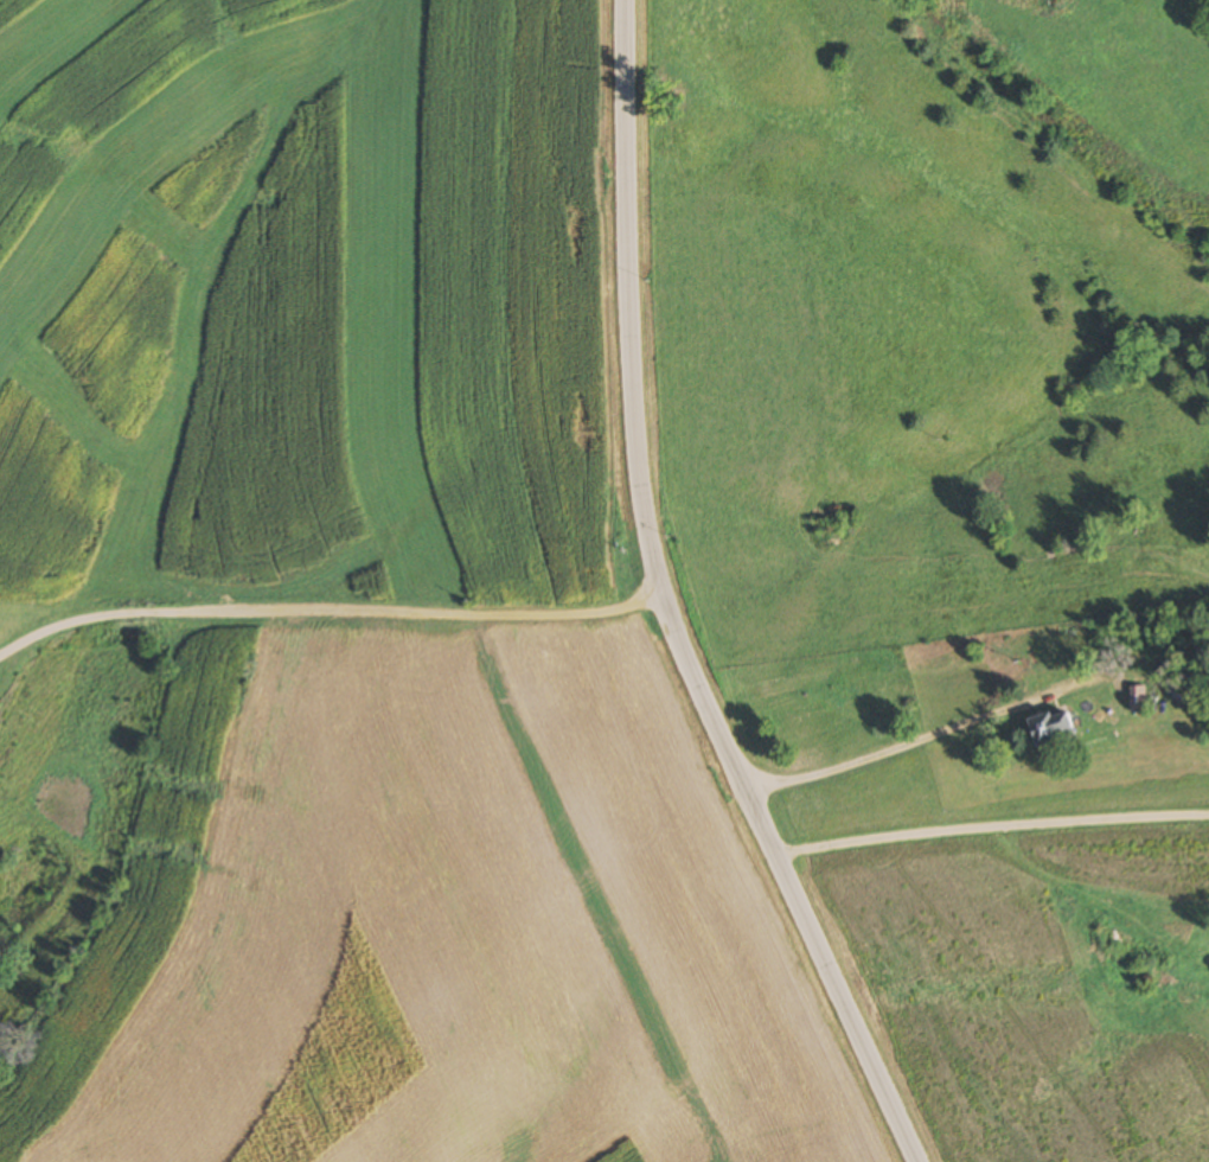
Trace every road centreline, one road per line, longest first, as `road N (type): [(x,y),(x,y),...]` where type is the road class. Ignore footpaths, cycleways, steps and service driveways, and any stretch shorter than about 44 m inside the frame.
road 1 (residential): [(916,1161),(678,647),(663,594),(634,432),(622,0)]

